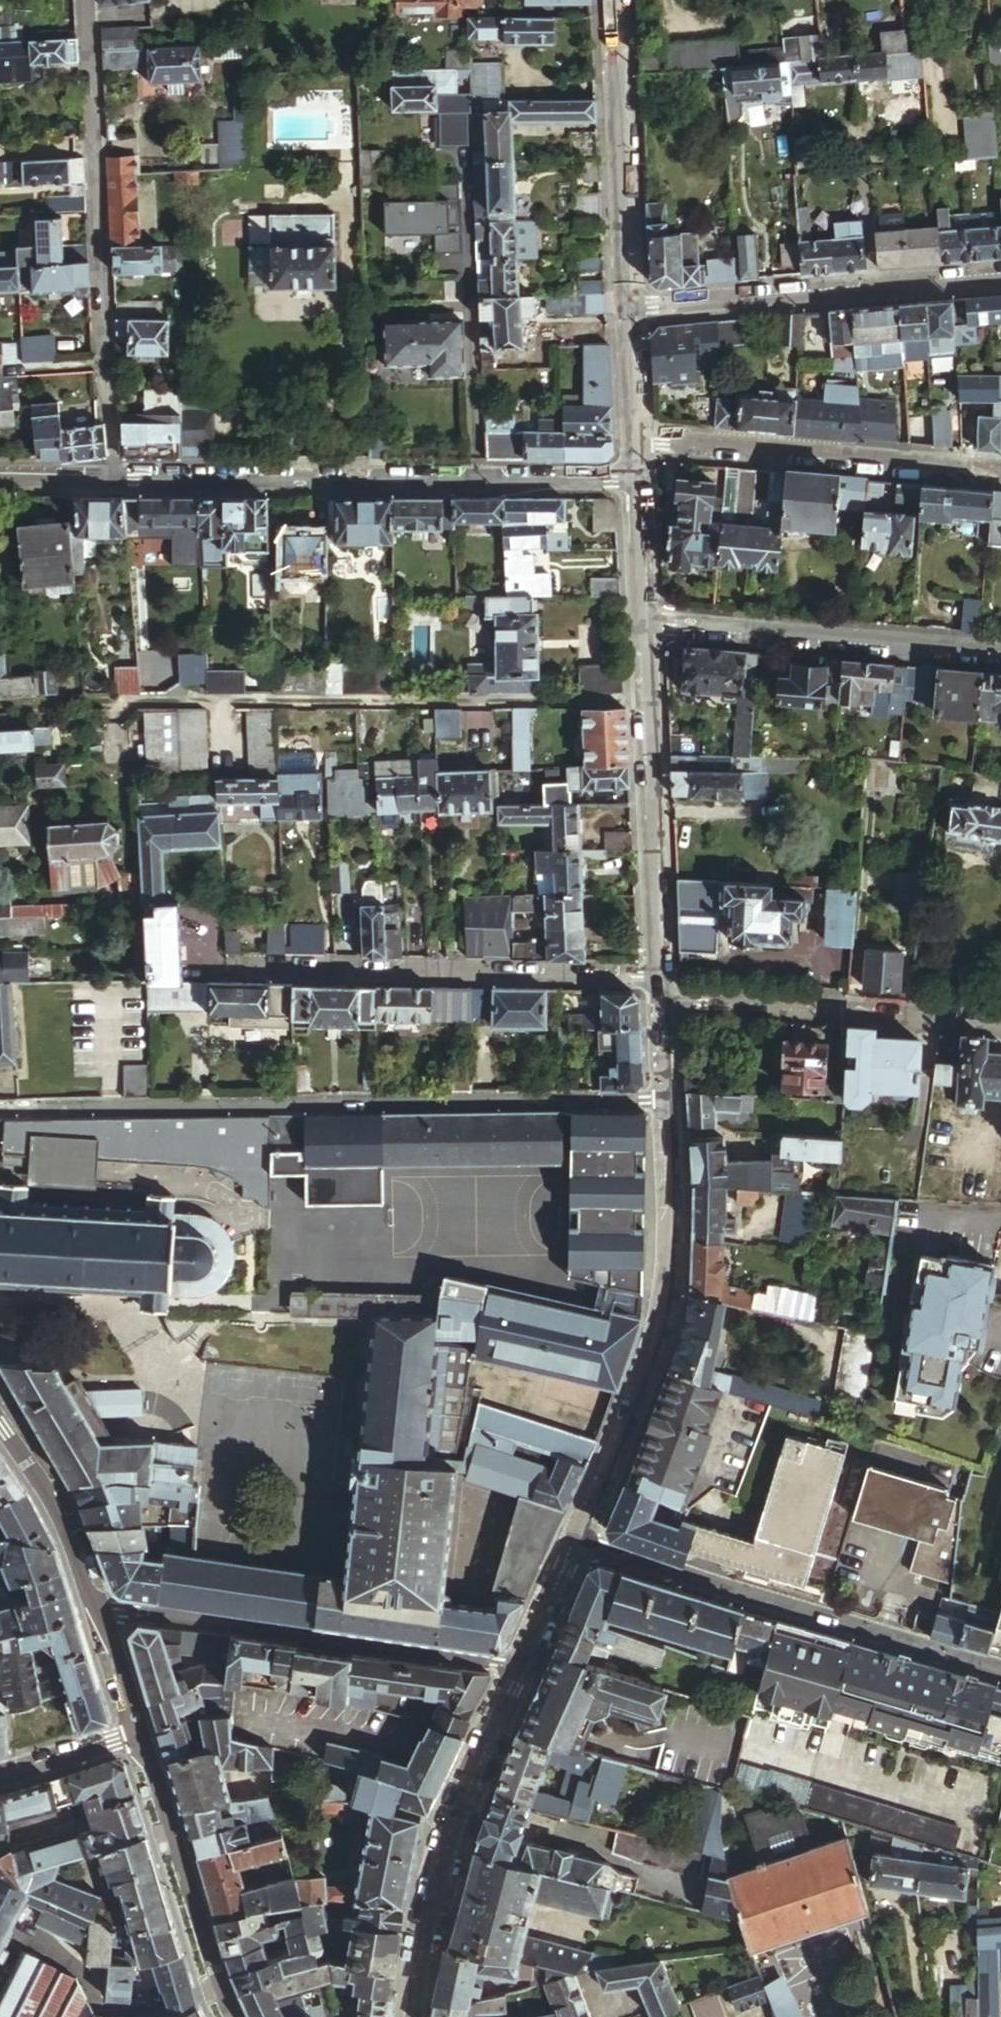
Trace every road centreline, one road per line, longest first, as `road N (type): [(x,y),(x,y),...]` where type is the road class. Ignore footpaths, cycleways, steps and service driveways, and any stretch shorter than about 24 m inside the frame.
road 1 (residential): [(0,1107),(668,1099)]
road 2 (track): [(647,699),(42,698)]
road 3 (tertiary): [(117,477),(638,477)]
road 4 (residential): [(117,477),(87,0)]
road 5 (tertiary): [(575,1539),(665,1299),(668,1099)]
road 6 (unclassified): [(575,1539),(1000,1669)]
road 7 (residential): [(660,974),(228,967)]
road 8 (unclassified): [(102,1607),(517,1667)]
road 9 (residential): [(626,312),(1000,281)]
road 10 (tertiary): [(412,2016),(461,1810),(517,1667)]
road 11 (residential): [(1000,470),(636,441)]
road 12 (residential): [(642,616),(1000,649)]
road 13 (tertiary): [(660,974),(642,616)]
road 14 (residential): [(1000,1021),(661,999)]
road 15 (tertiary): [(626,312),(614,0)]
road 16 (tertiary): [(233,2016),(140,1735)]
road 17 (tertiary): [(102,1607),(59,1512),(0,1422)]
road 18 (residential): [(0,1775),(140,1735)]
road 19 (tertiary): [(517,1667),(575,1539)]
road 20 (tertiary): [(642,616),(638,477)]
road 21 (tertiary): [(140,1735),(102,1607)]
road 22 (tertiary): [(636,441),(626,312)]

